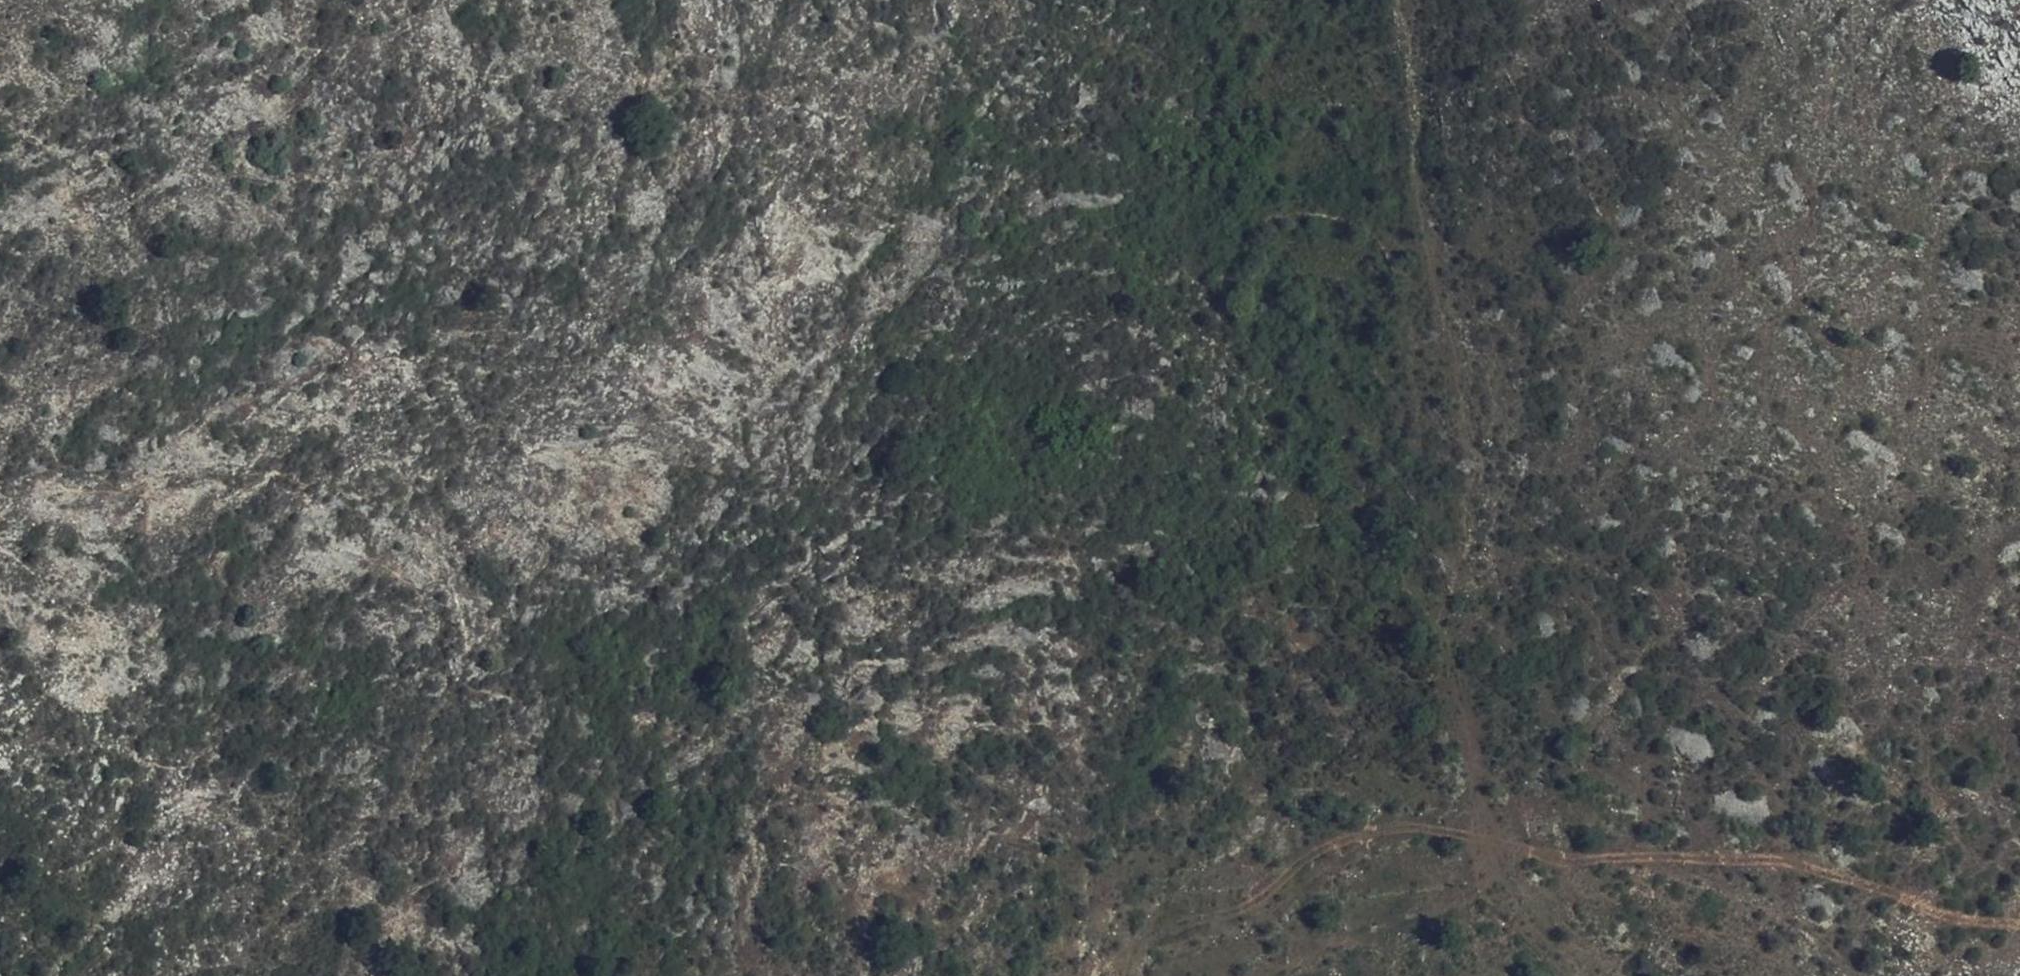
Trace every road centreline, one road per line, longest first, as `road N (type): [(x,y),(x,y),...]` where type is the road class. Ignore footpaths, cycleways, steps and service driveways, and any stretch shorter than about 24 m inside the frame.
road 1 (track): [(1130,975),(1136,950),(1259,902),(1294,868),(1353,834),(1414,827),(1569,861),(1778,857),(1947,915),(2019,922)]

